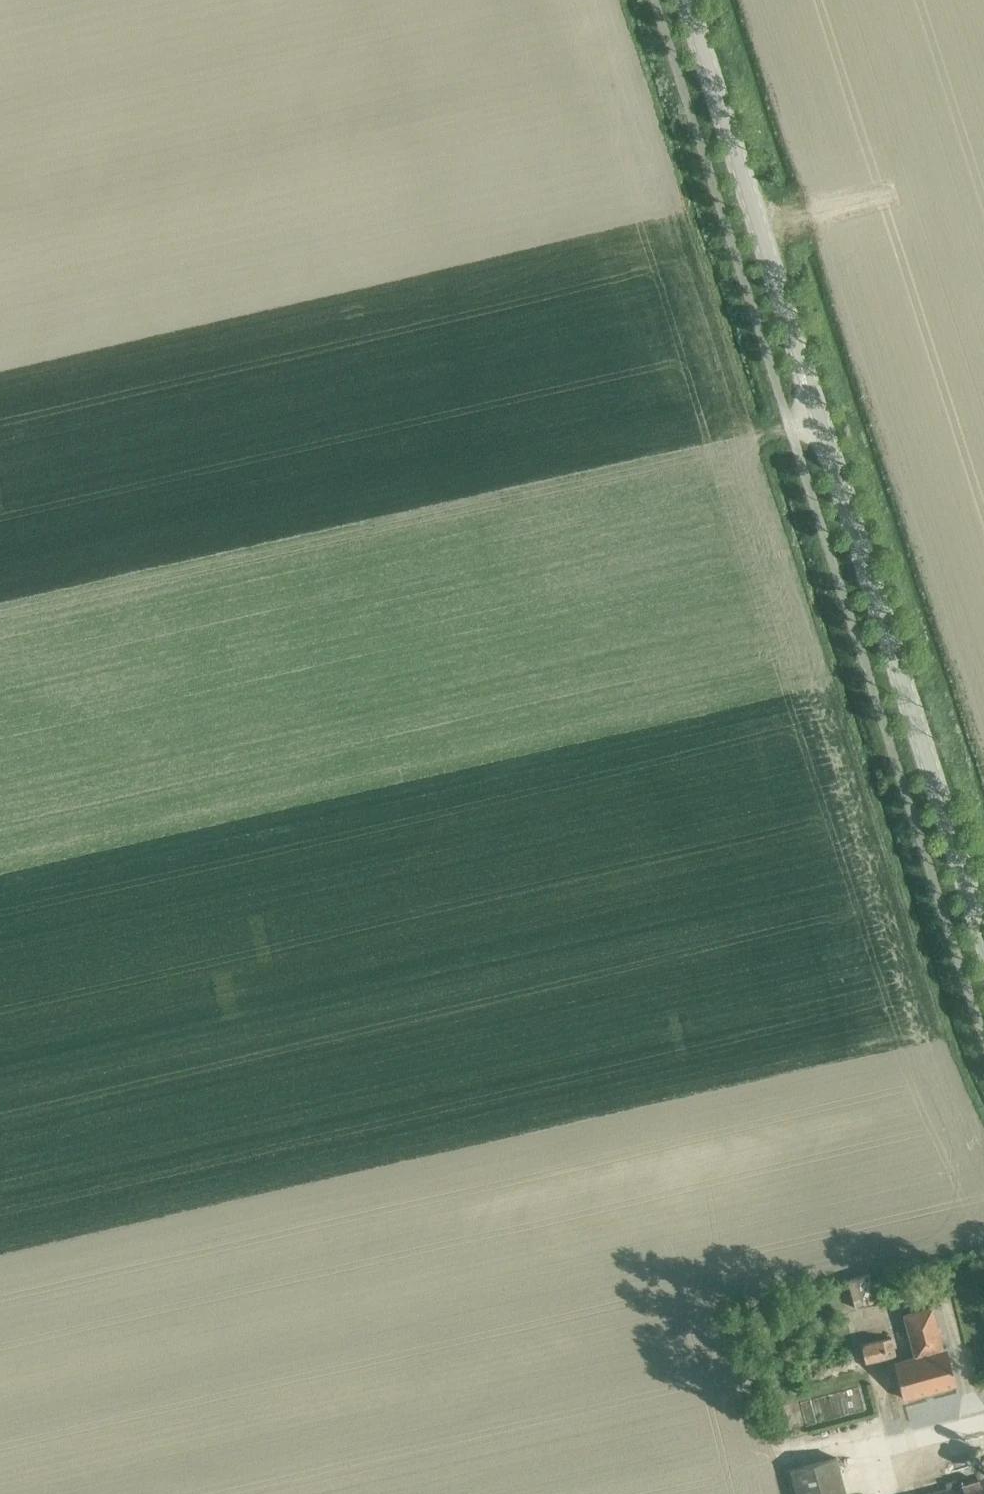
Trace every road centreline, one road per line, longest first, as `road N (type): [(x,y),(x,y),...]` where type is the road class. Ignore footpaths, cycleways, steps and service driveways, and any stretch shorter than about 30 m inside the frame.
road 1 (tertiary): [(983,946),(686,0)]

